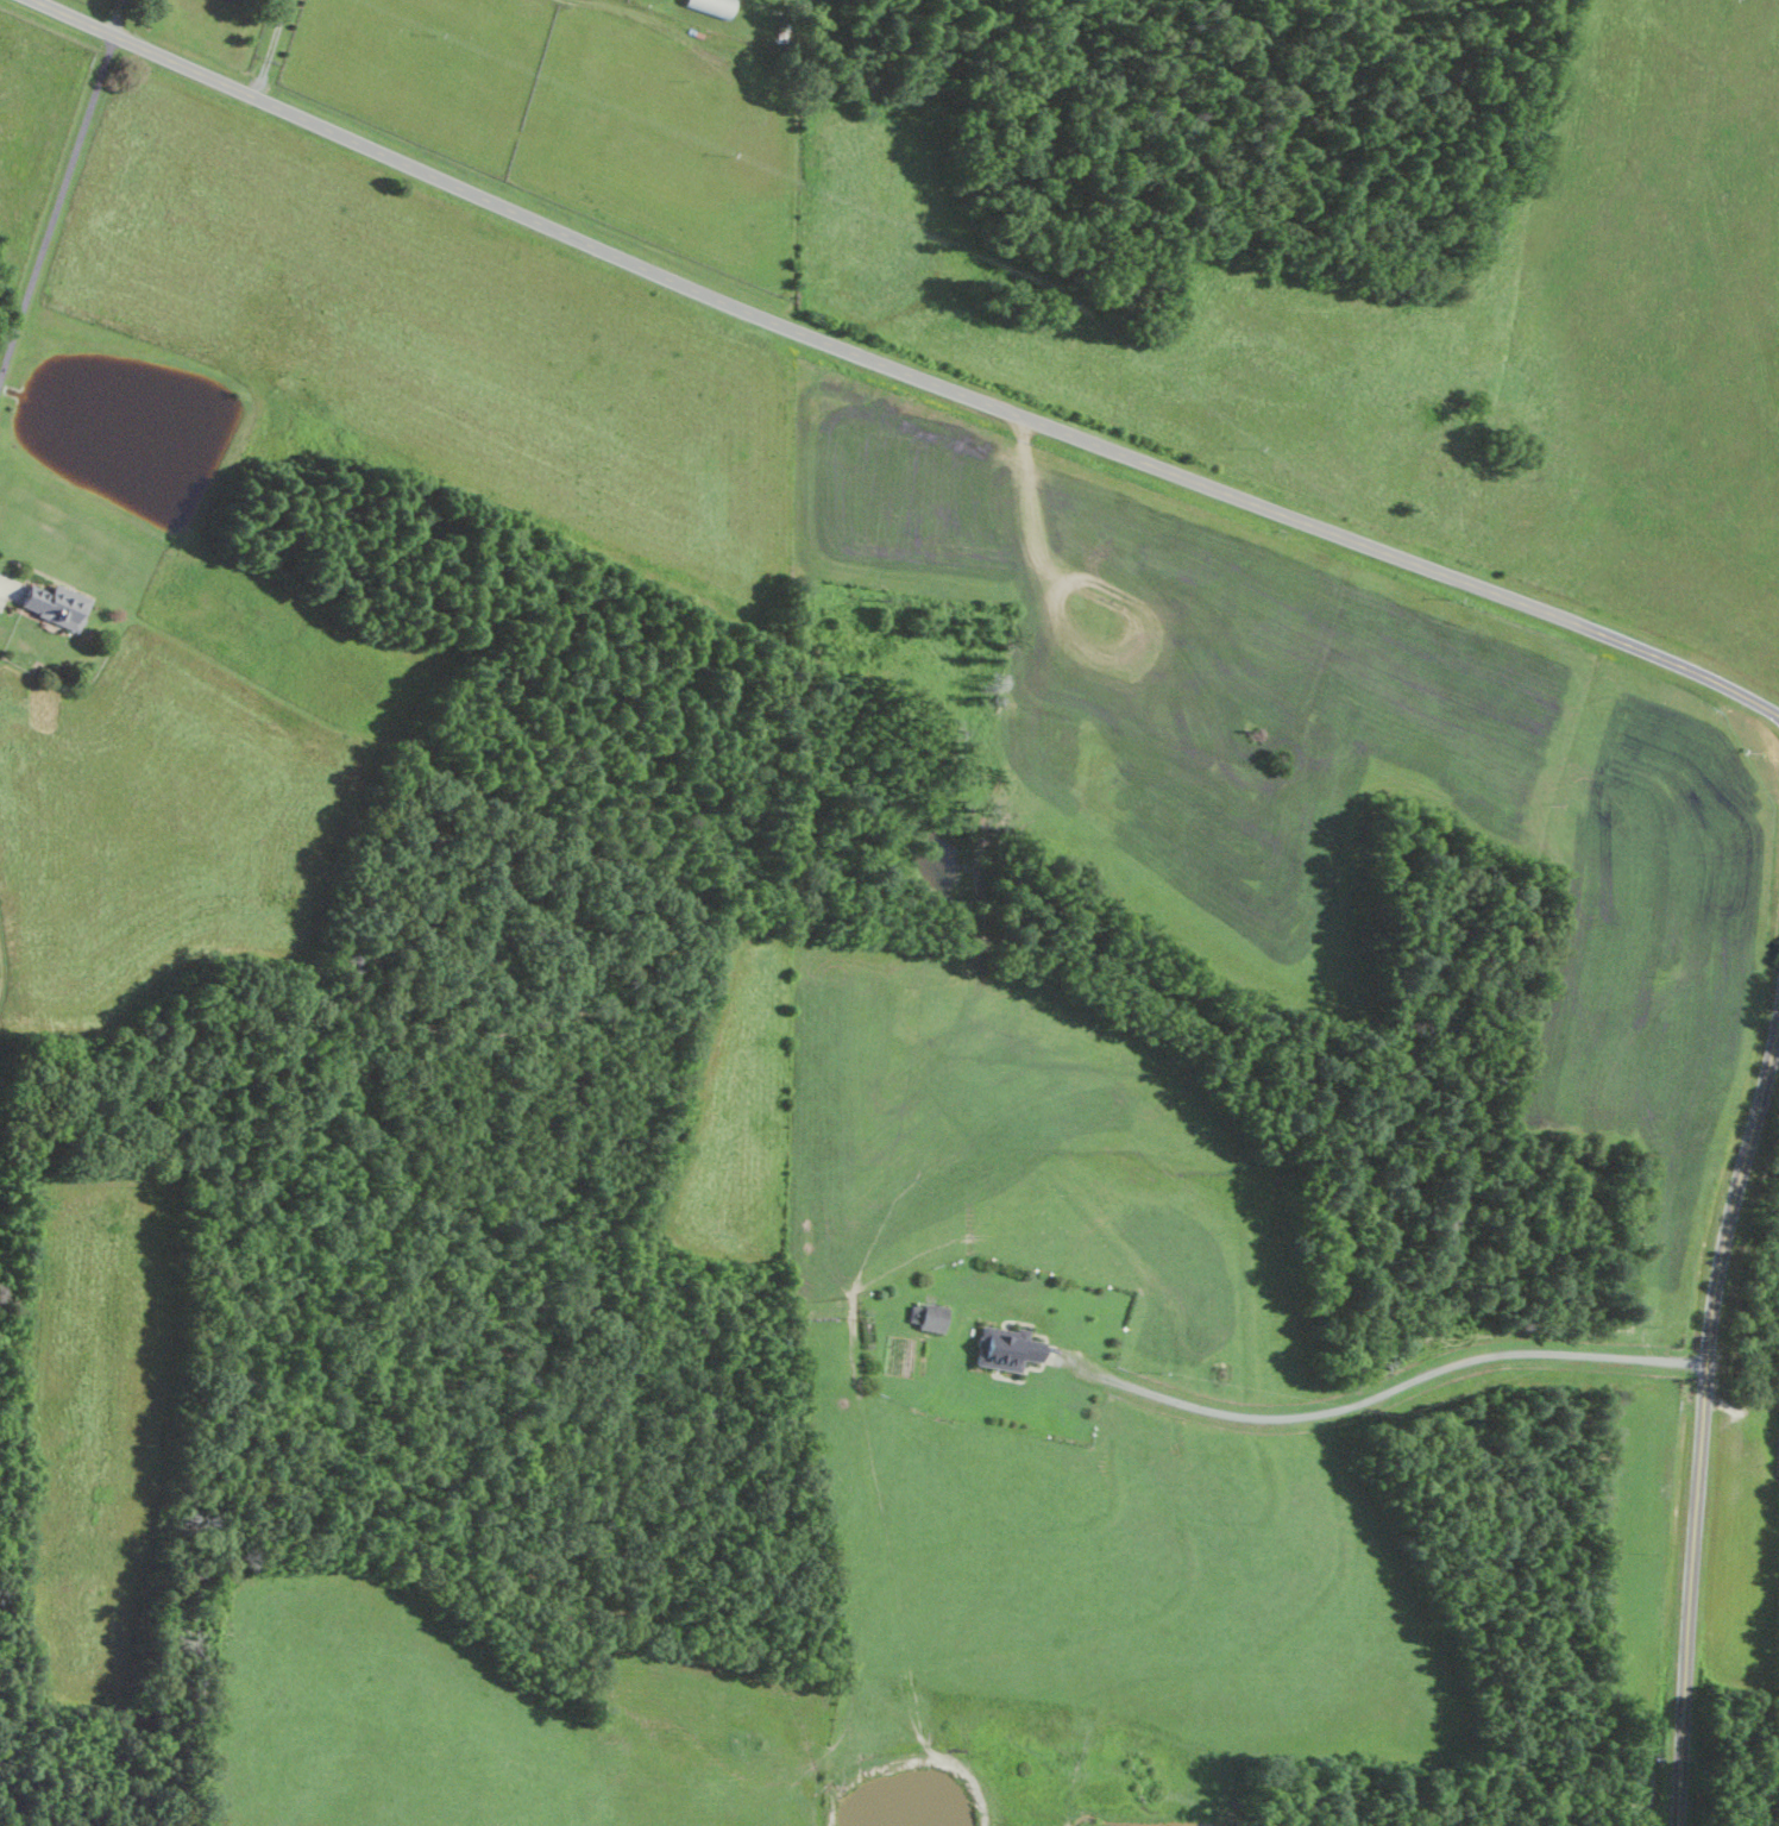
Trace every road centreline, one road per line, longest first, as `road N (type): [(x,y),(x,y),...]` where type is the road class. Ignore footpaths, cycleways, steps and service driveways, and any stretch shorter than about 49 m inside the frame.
road 1 (residential): [(1778,716),(1598,630),(635,265),(35,0)]
road 2 (residential): [(1678,1825),(1717,1268),(1778,1026)]

